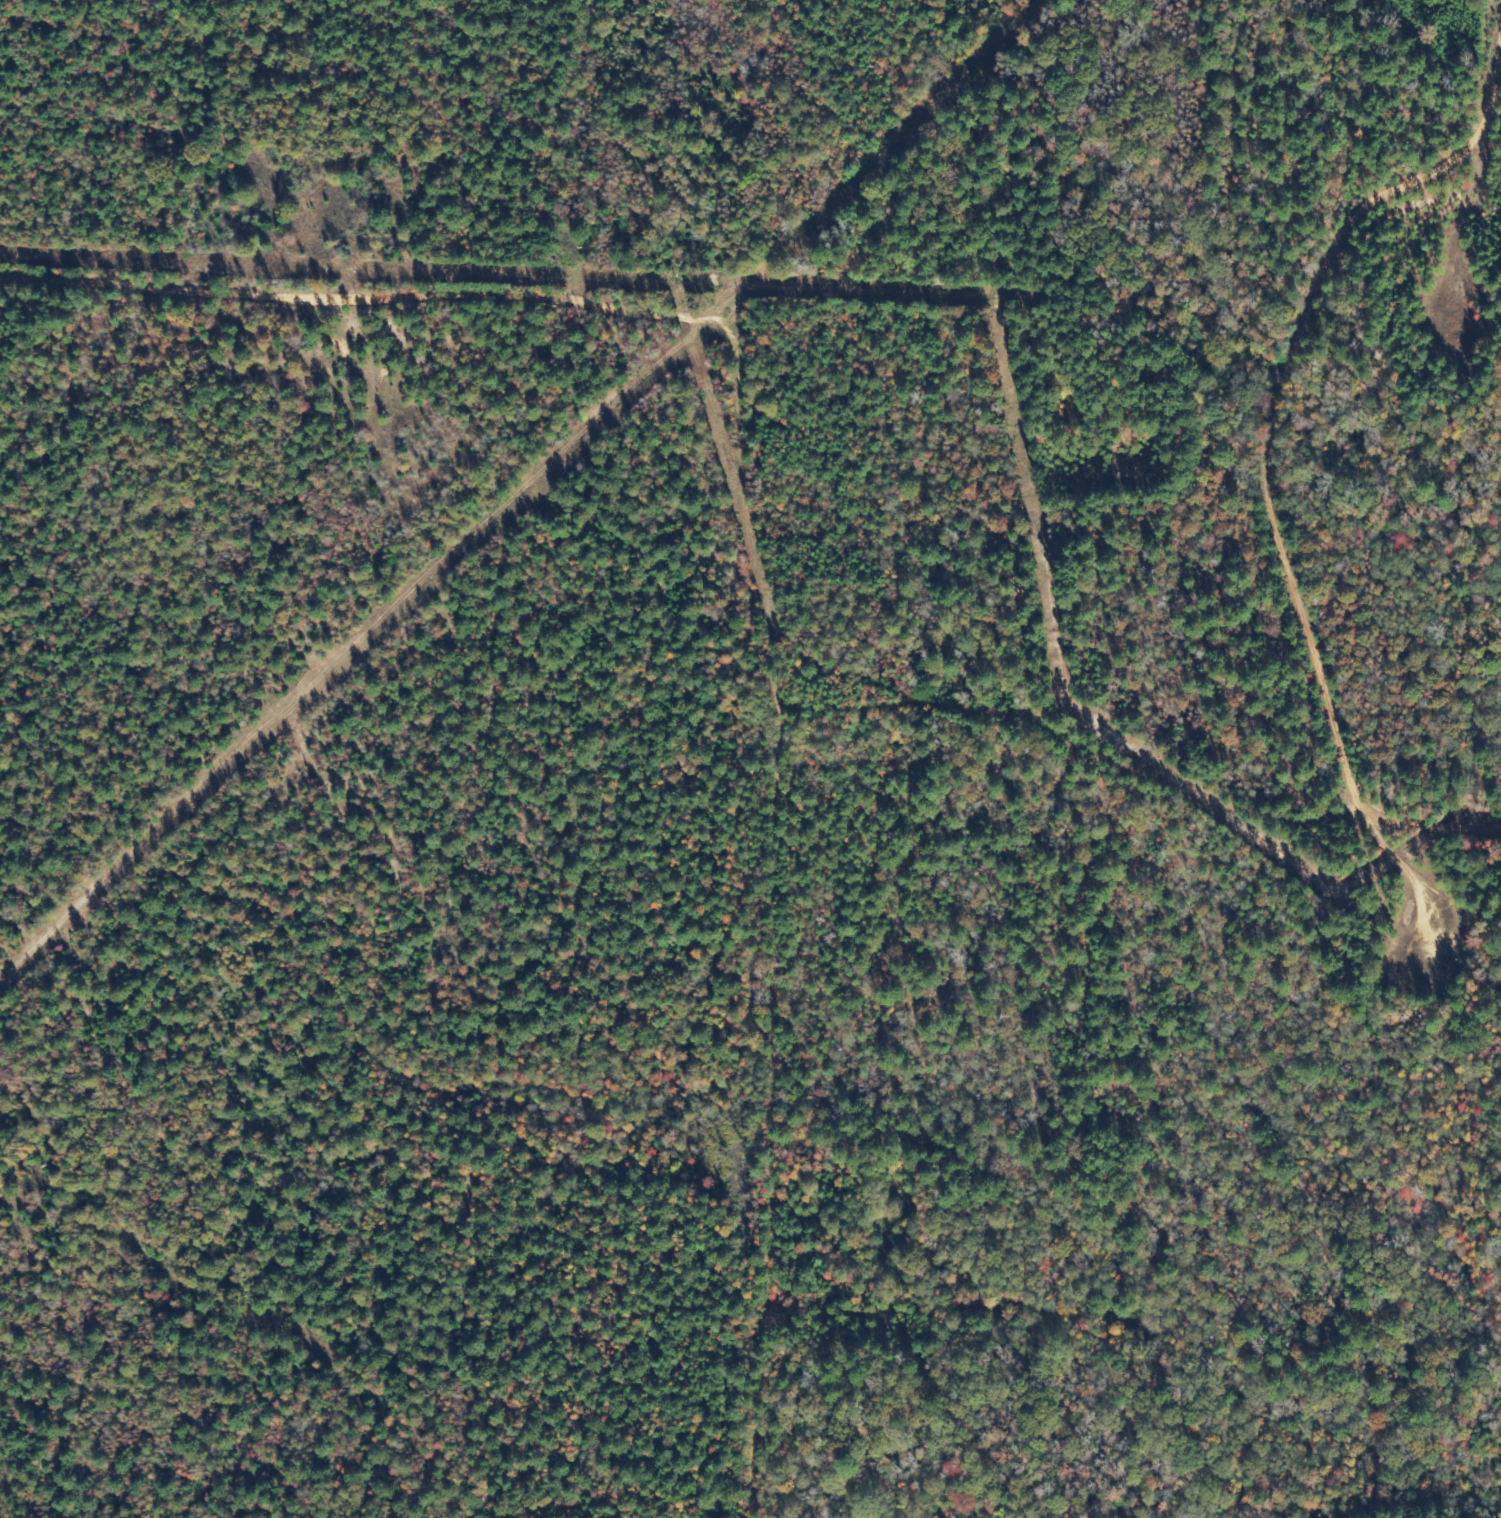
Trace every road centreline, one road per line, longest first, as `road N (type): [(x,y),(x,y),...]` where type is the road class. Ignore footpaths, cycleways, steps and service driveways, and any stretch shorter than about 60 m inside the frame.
road 1 (residential): [(688,326),(502,280),(289,288),(0,270)]

